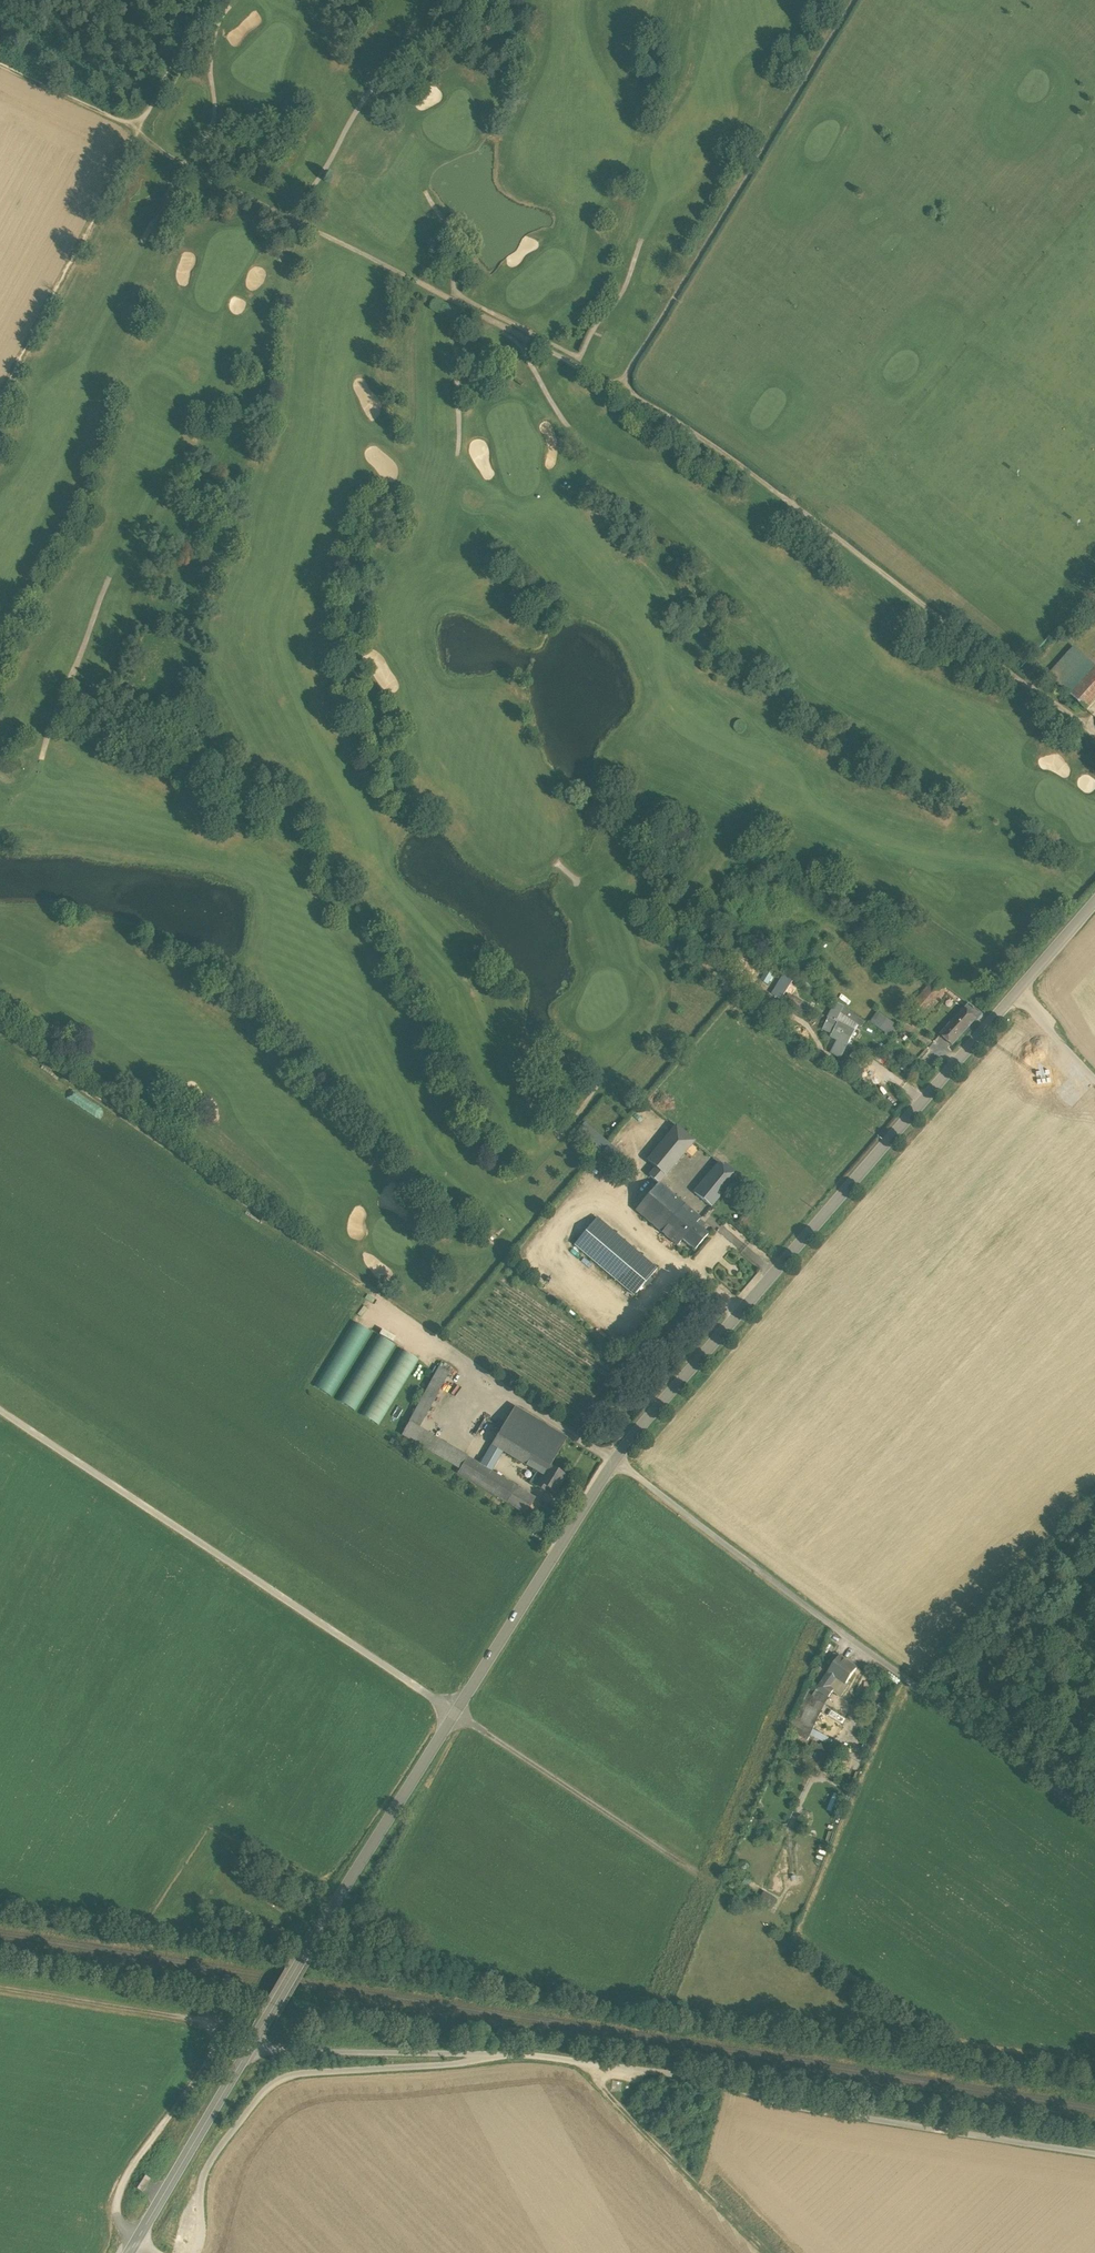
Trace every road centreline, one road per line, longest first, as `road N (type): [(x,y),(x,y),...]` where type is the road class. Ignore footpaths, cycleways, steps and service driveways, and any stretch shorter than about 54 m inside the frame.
road 1 (secondary): [(1014,993),(612,1457),(128,2252)]
road 2 (track): [(0,411),(145,132),(167,153),(665,414),(1094,739)]
road 3 (track): [(333,1910),(475,1986),(600,2017),(741,2022),(1094,2075)]
road 4 (track): [(0,1410),(454,1713)]
road 5 (track): [(398,1312),(0,1034)]
road 6 (track): [(157,2252),(125,2232),(118,2193),(210,2058),(208,2037),(184,2018),(0,1988)]
road 7 (track): [(484,2056),(282,2076),(209,2163),(195,2252)]
road 8 (track): [(337,1903),(231,1851),(0,1711)]
road 9 (track): [(0,58),(145,132),(212,0)]
road 10 (track): [(768,2252),(582,2066)]
road 11 (secondary): [(1094,902),(1014,993)]

